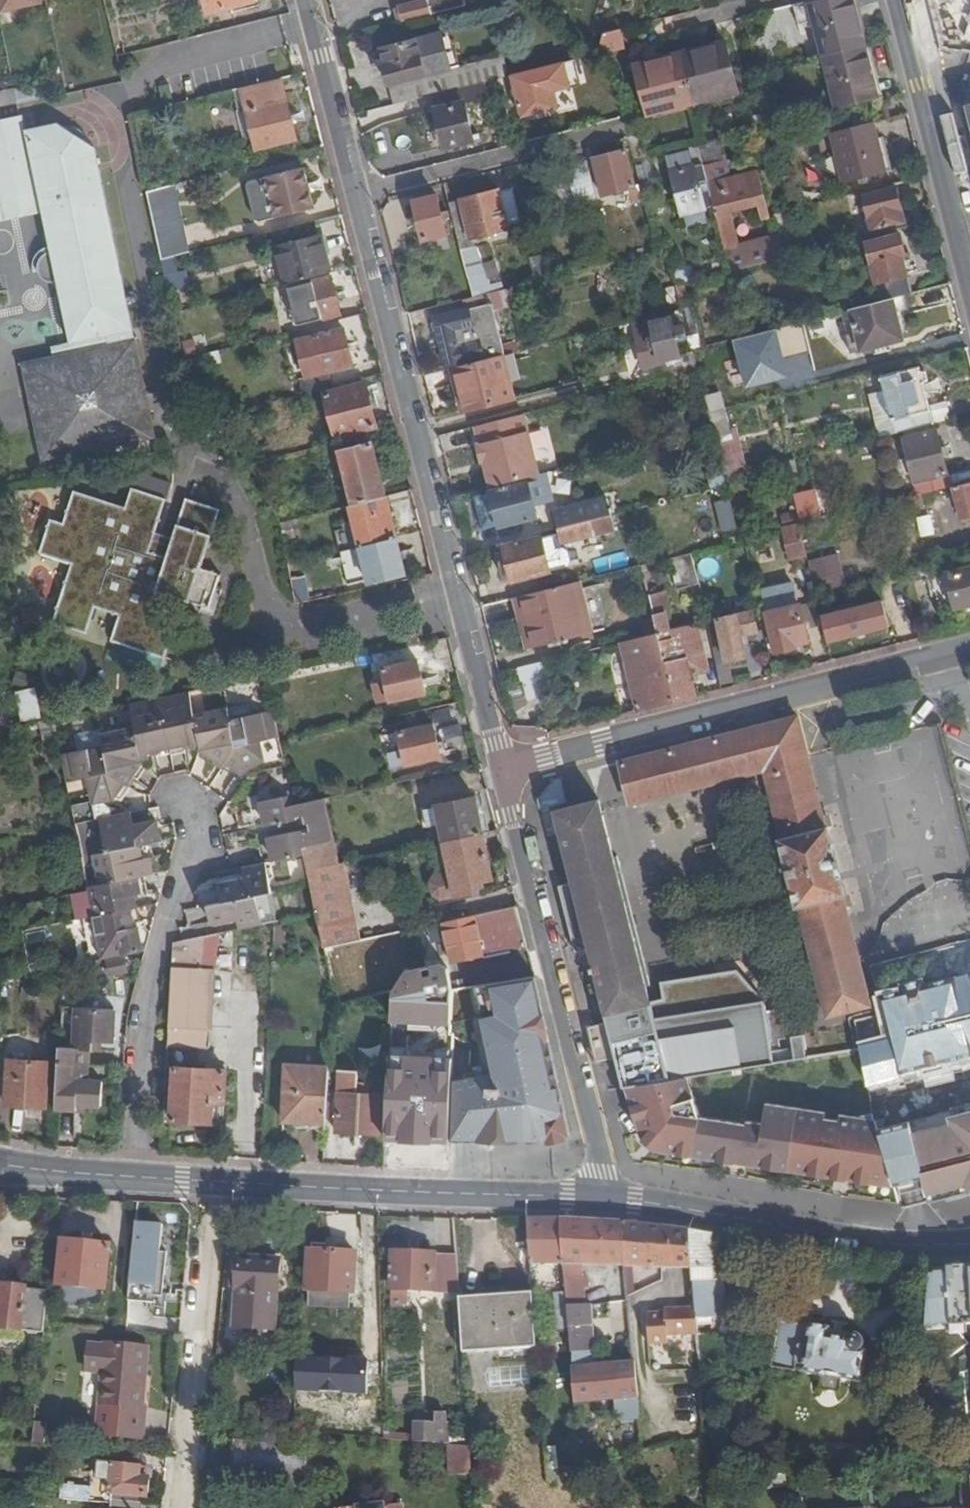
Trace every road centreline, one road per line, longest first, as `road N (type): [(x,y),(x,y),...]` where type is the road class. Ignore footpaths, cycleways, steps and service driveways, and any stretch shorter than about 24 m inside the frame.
road 1 (residential): [(501,766),(303,0)]
road 2 (secondary): [(604,1196),(221,1182),(0,1163)]
road 3 (residential): [(969,646),(501,766)]
road 4 (residential): [(604,1196),(501,766)]
road 5 (secondary): [(969,1239),(882,1242),(604,1196)]
road 6 (tertiary): [(898,0),(969,282)]

